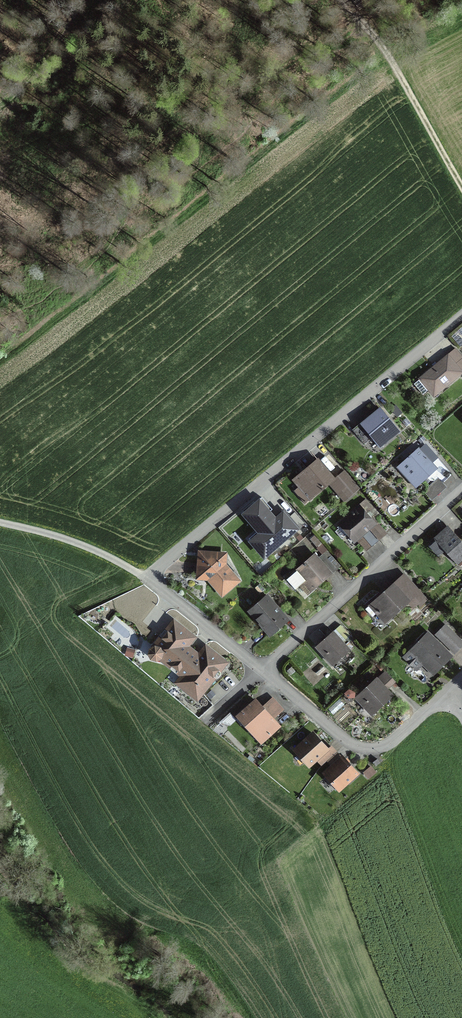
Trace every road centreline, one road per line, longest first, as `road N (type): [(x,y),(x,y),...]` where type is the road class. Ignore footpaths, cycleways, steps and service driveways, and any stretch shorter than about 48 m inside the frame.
road 1 (residential): [(264,669),(149,578),(461,318)]
road 2 (residential): [(461,489),(264,669)]
road 3 (residential): [(264,669),(353,749),(382,753),(450,695)]
road 4 (track): [(461,178),(392,59),(342,0)]

